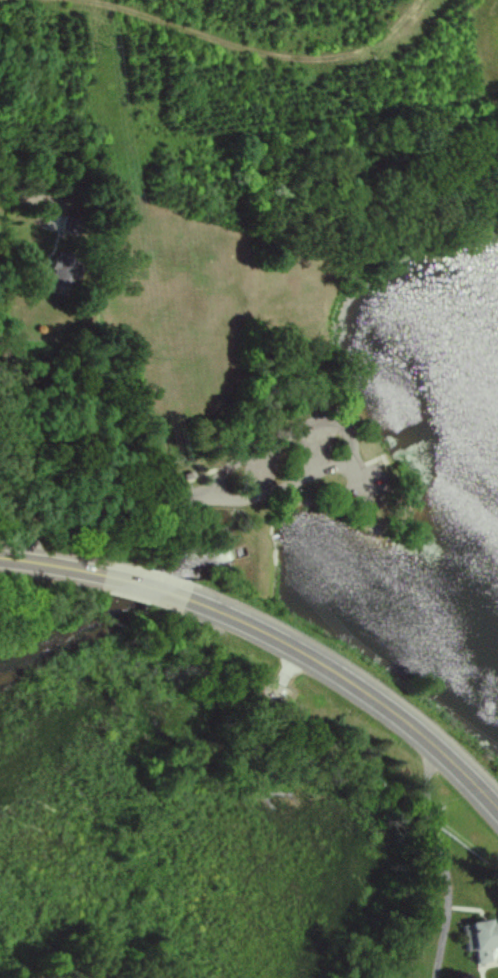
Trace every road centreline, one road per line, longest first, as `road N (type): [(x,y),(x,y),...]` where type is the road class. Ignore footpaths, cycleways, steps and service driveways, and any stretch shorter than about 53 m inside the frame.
road 1 (secondary): [(497,810),(358,689),(194,603)]

